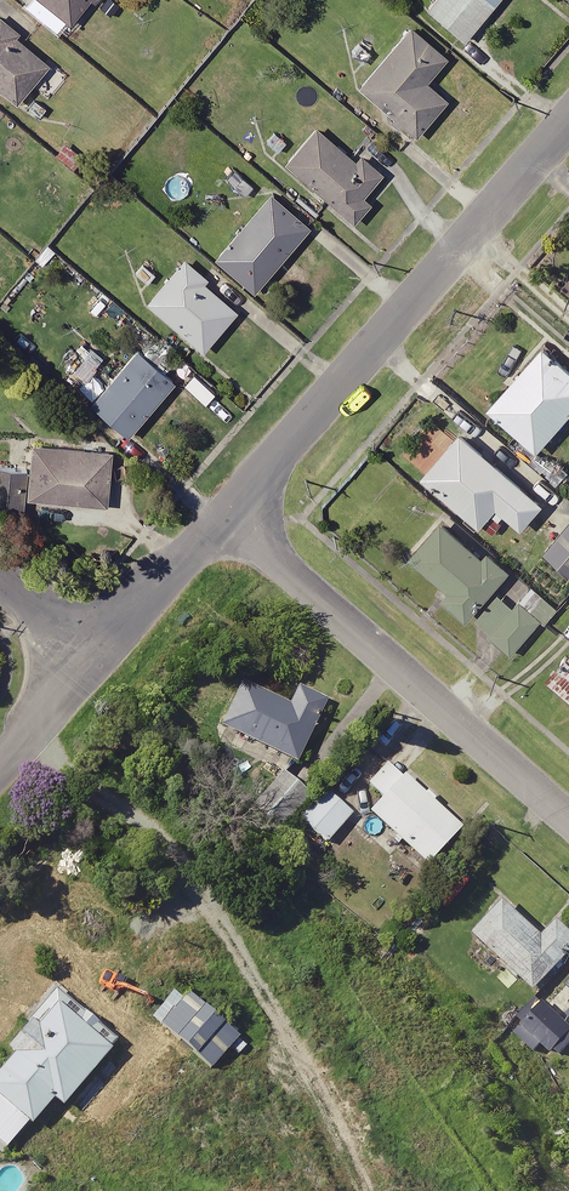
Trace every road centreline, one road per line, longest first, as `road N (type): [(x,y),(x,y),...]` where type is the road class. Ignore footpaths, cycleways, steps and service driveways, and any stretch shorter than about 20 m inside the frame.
road 1 (residential): [(226,516),(568,120)]
road 2 (residential): [(568,821),(226,516)]
road 3 (residential): [(92,662),(226,516)]
road 4 (residential): [(0,767),(92,662)]
road 5 (residential): [(0,584),(92,662)]

